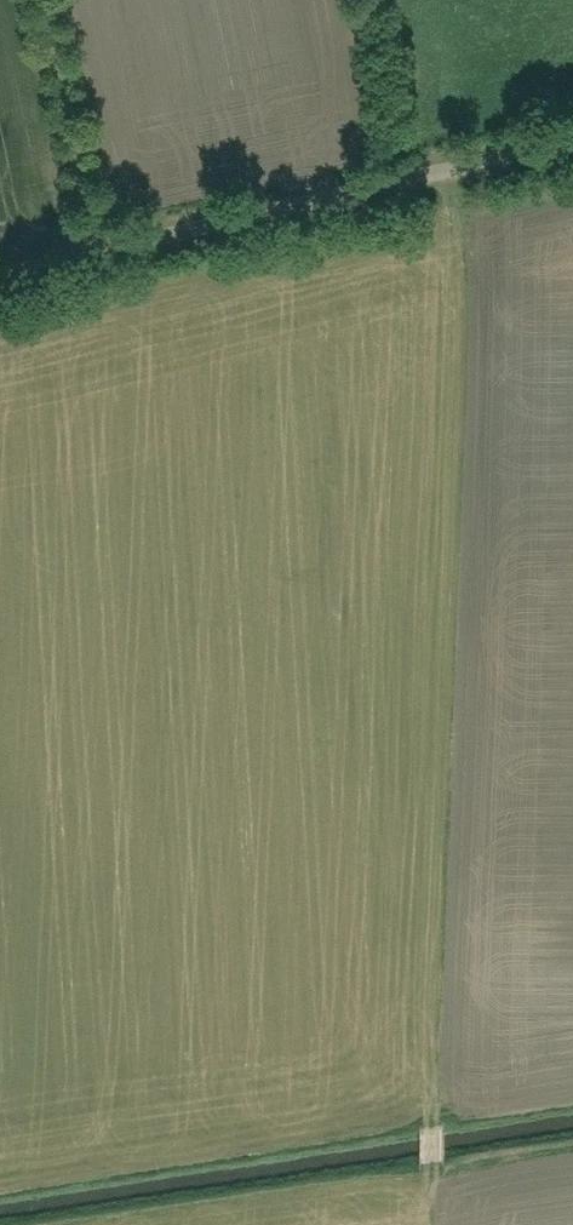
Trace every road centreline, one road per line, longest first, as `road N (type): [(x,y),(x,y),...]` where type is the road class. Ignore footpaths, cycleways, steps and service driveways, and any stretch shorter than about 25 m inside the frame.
road 1 (unclassified): [(572,134),(0,273)]

